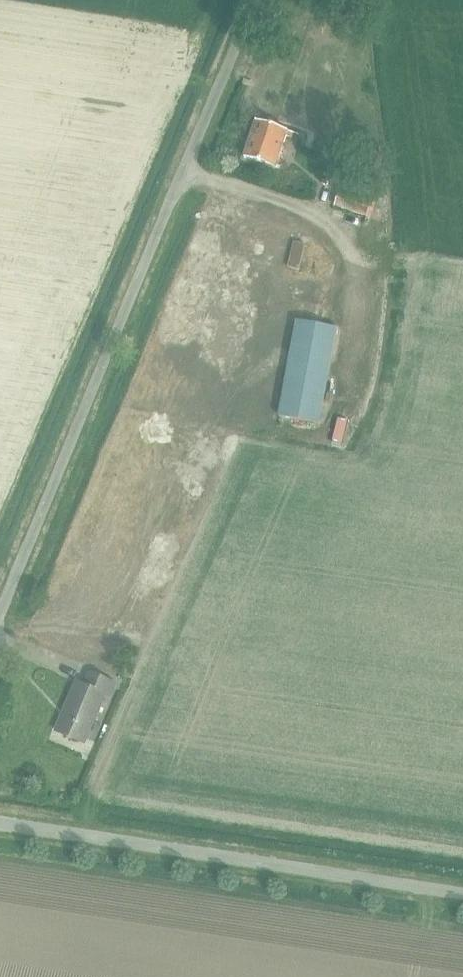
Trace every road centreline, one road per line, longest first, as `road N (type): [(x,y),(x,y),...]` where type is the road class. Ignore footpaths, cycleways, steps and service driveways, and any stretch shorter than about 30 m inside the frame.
road 1 (unclassified): [(0,613),(255,0)]
road 2 (unclassified): [(462,896),(0,821)]

